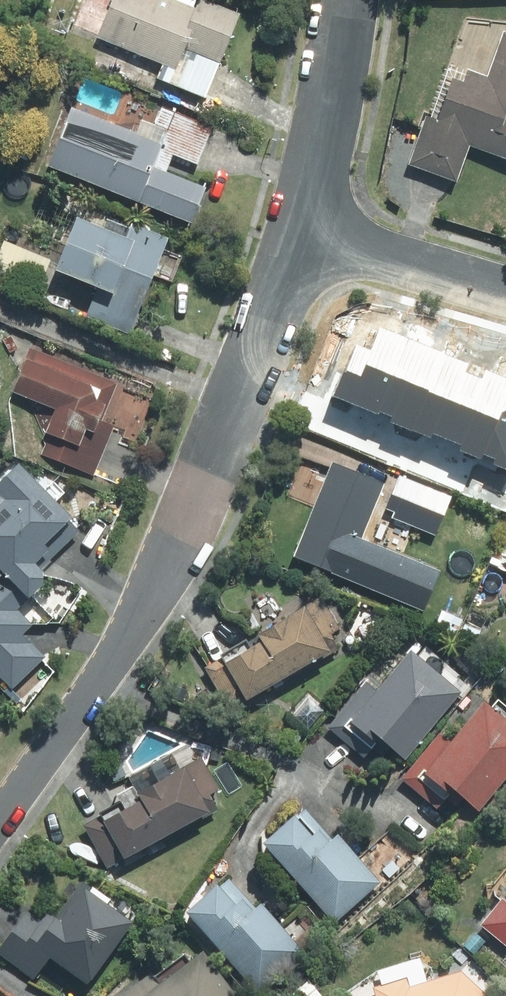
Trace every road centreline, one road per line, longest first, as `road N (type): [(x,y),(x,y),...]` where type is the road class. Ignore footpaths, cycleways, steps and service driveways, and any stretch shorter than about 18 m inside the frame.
road 1 (residential): [(0,815),(168,579),(305,227)]
road 2 (residential): [(305,227),(349,0)]
road 3 (residential): [(505,291),(305,227)]

